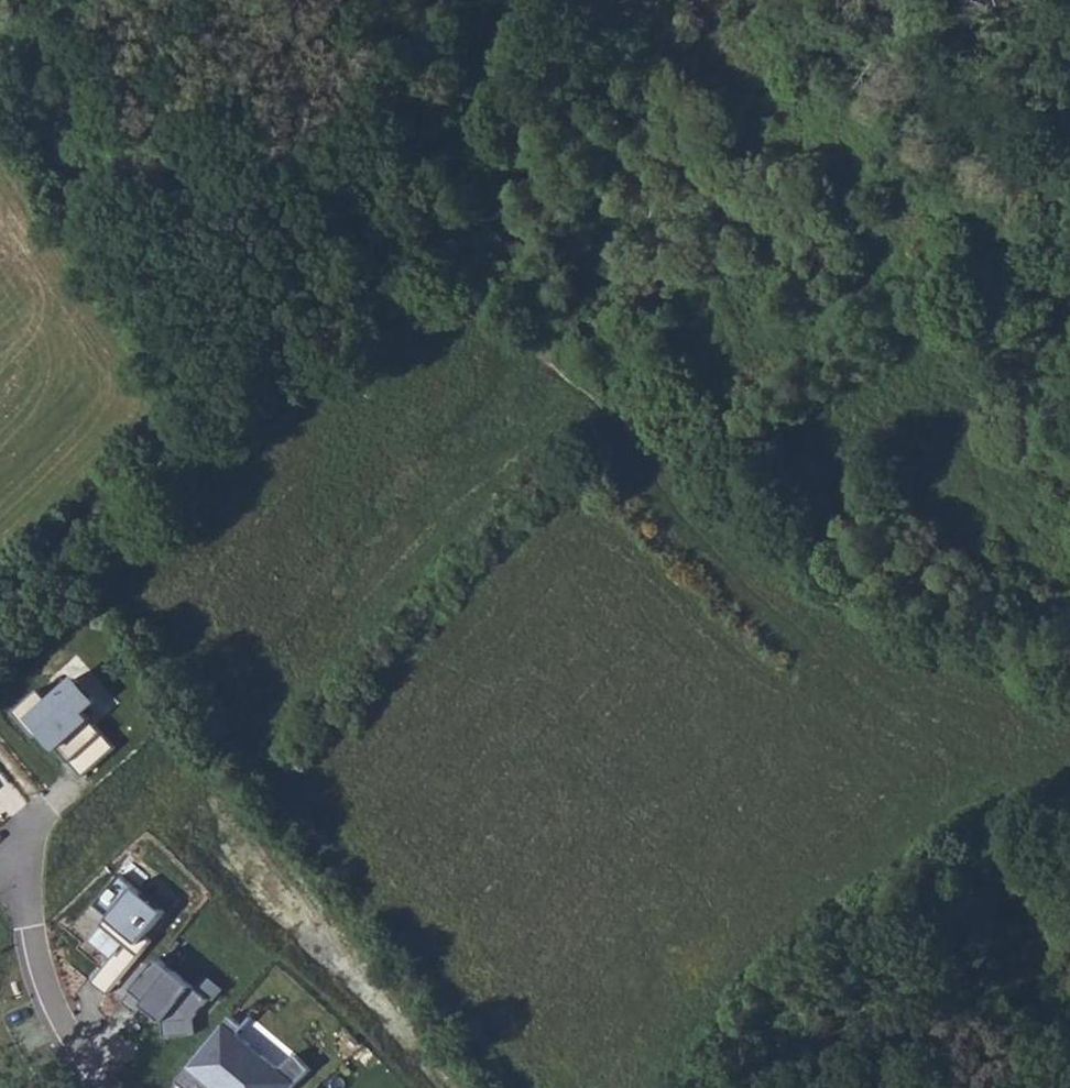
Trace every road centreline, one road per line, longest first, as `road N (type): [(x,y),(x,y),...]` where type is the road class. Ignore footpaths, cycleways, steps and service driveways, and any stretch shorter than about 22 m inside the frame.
road 1 (track): [(405,174),(406,191),(286,345),(0,604)]
road 2 (residential): [(110,1087),(62,1035),(0,853)]

